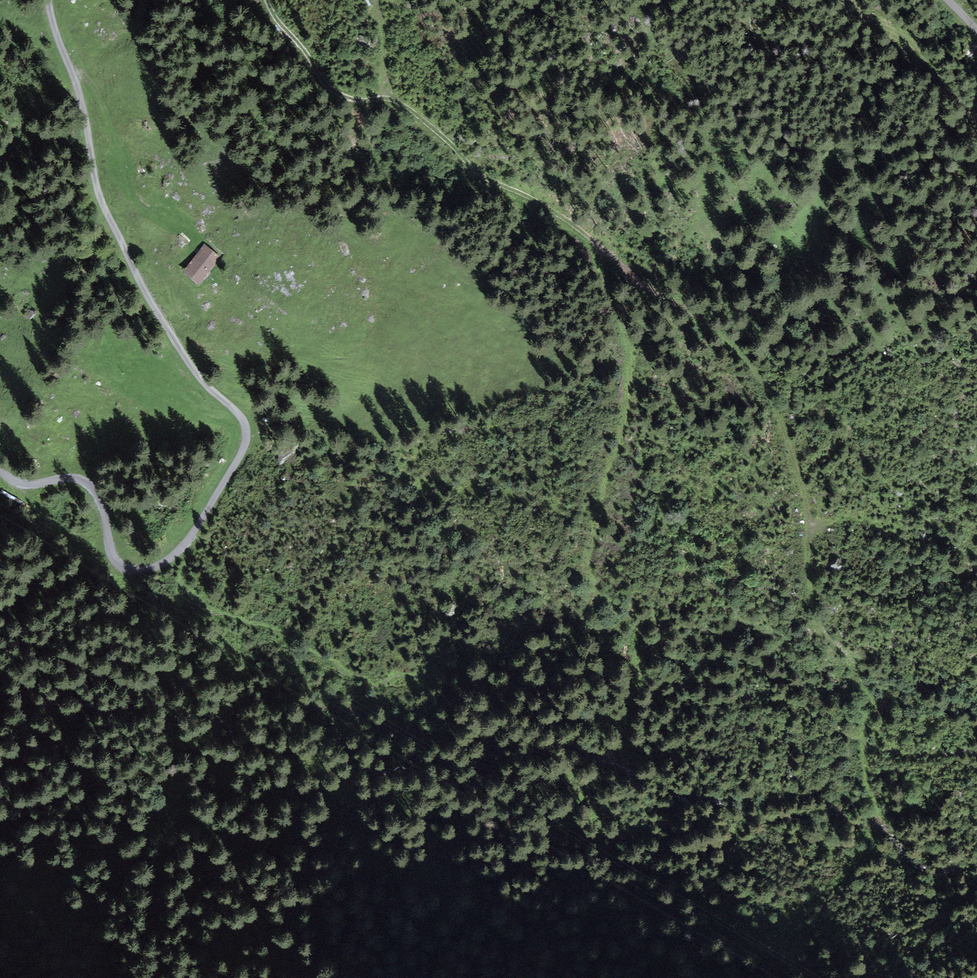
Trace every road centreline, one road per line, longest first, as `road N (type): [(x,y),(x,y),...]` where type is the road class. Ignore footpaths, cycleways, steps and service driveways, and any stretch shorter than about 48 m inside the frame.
road 1 (track): [(595,240),(630,347),(628,403),(587,566),(595,588),(638,635),(639,668),(598,774),(545,846),(496,880),(455,886),(363,852),(187,819),(178,800),(168,692),(185,560)]
road 2 (track): [(267,0),(327,86),(355,99),(392,96),(483,177),(518,189),(589,236),(644,288),(715,326),(756,368),(799,465),(818,629),(869,683),(872,701),(865,736),(875,810),(868,854),(774,930)]
road 3 (track): [(49,0),(97,189),(182,355),(244,419),(248,438),(182,553),(145,572),(115,559),(102,498),(89,482),(28,485),(0,469)]
road 4 (track): [(846,0),(856,15),(907,40),(976,118)]

